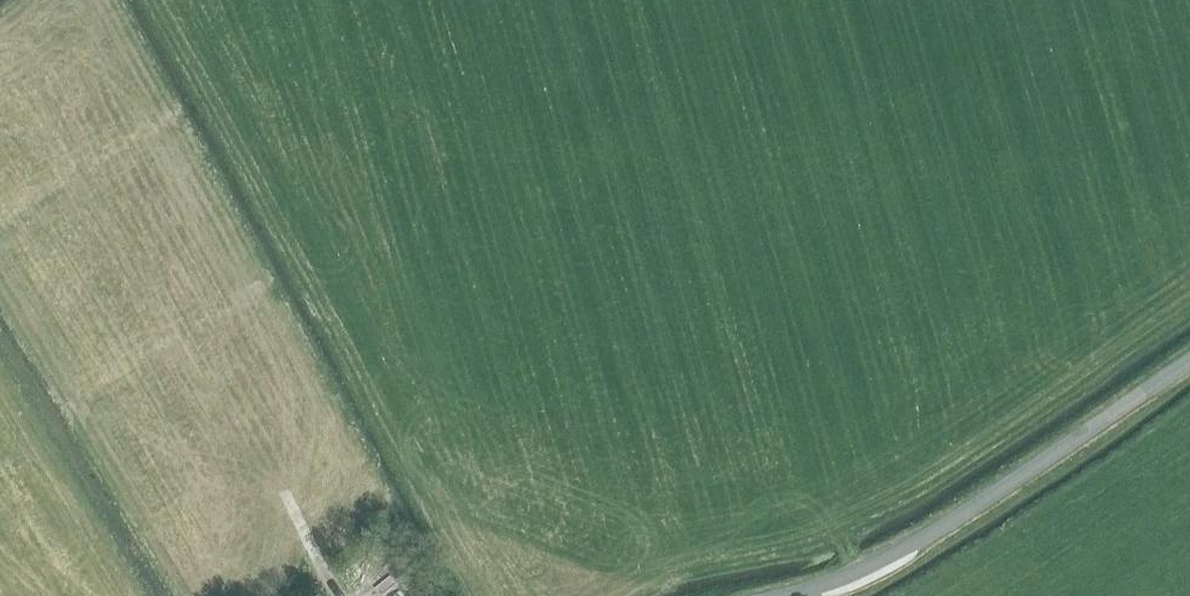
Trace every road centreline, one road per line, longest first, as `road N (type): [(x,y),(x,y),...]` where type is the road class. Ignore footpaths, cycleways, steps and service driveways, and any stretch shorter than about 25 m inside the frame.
road 1 (unclassified): [(792,595),(873,569),(1189,360)]

